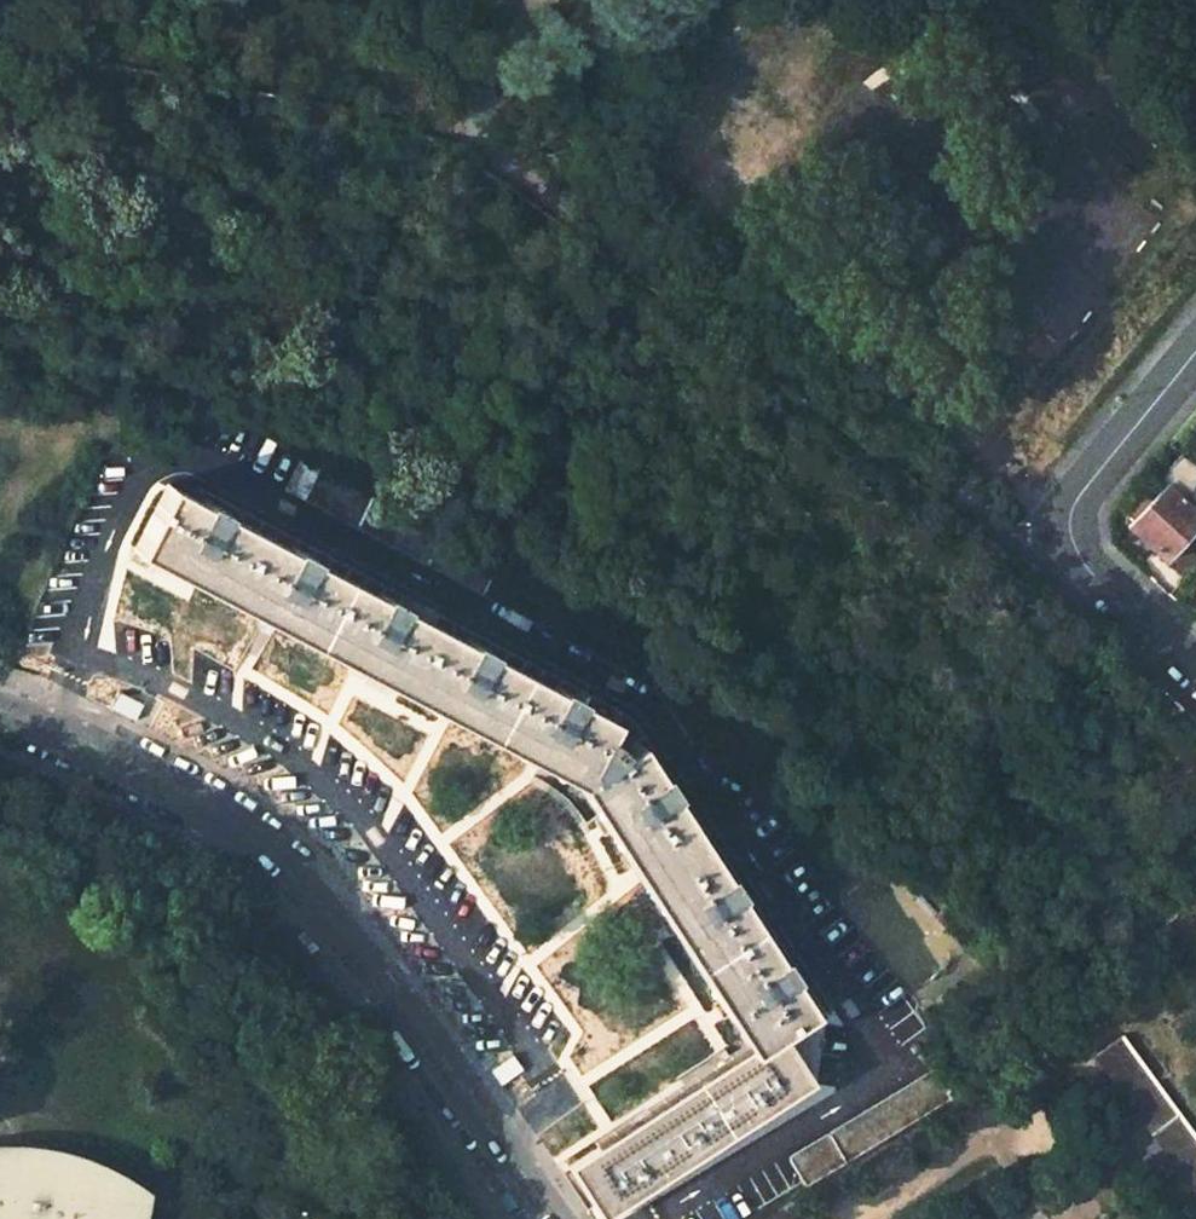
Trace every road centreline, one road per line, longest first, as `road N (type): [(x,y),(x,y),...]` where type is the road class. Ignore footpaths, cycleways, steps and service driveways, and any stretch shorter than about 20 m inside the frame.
road 1 (tertiary): [(556,1218),(303,886),(270,855),(168,785),(0,715)]
road 2 (residential): [(1195,672),(1070,538),(1076,500),(1195,358)]

